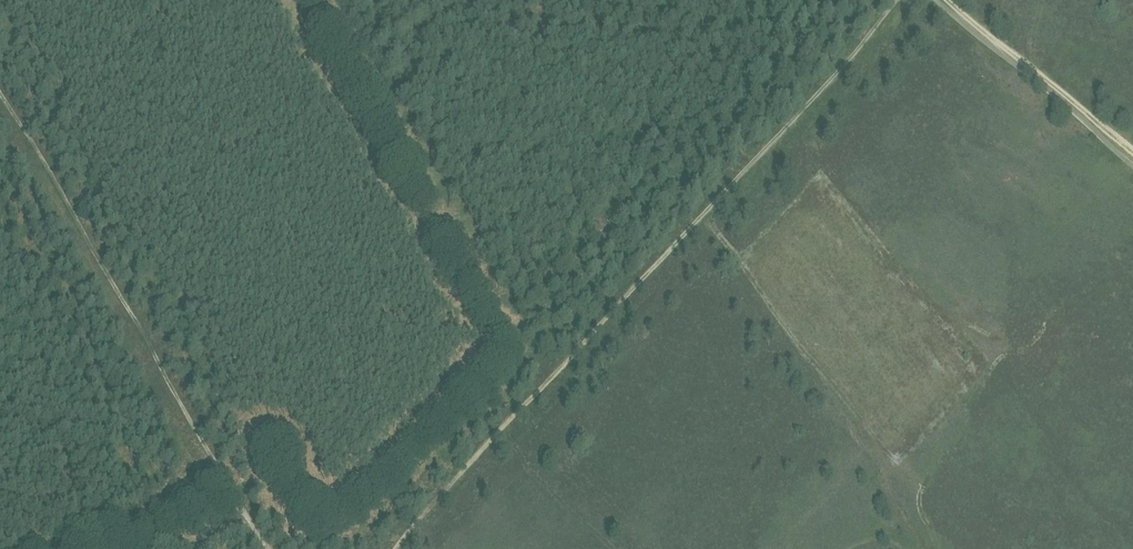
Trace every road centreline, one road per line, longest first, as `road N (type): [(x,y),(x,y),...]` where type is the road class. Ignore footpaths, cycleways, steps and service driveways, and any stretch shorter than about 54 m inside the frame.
road 1 (track): [(396,548),(740,187),(898,0)]
road 2 (track): [(1132,149),(952,0)]
road 3 (track): [(104,548),(237,497)]

